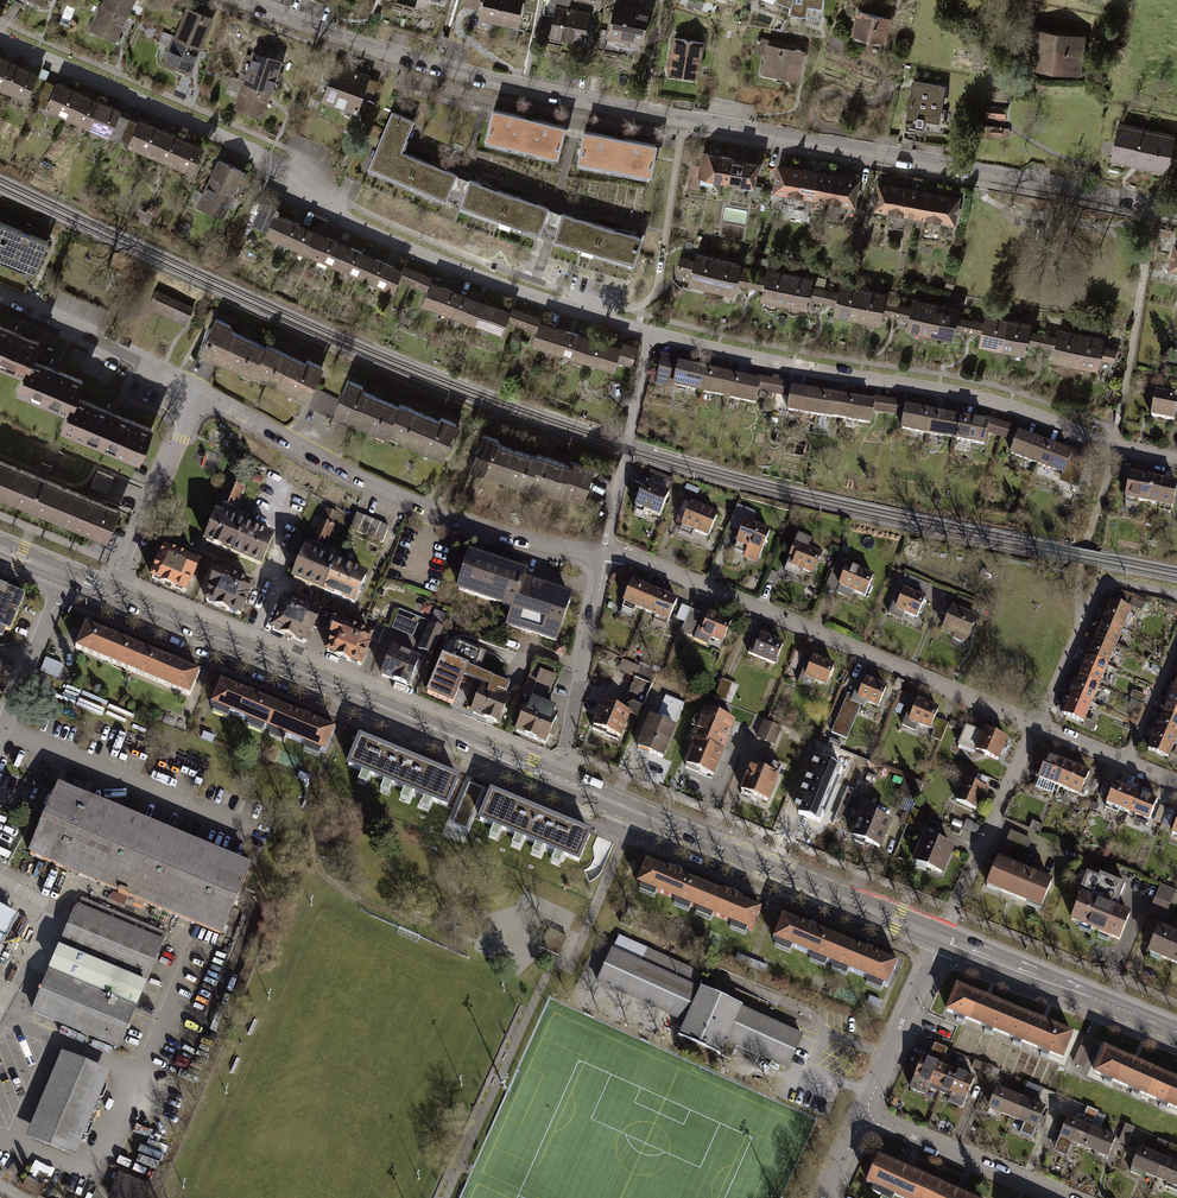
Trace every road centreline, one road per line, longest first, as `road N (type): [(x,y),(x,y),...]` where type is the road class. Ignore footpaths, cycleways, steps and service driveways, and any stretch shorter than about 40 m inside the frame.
road 1 (residential): [(249,0),(523,87),(1176,212)]
road 2 (residential): [(0,36),(256,152),(302,197),(419,253),(650,330)]
road 3 (residential): [(650,330),(788,366),(945,392),(1176,458)]
road 4 (primary): [(117,596),(557,778)]
road 5 (residential): [(605,553),(639,559),(1036,726)]
road 6 (residential): [(198,396),(447,514),(512,537),(605,553)]
road 7 (primary): [(557,778),(941,938)]
road 8 (primary): [(941,938),(1176,1034)]
road 9 (residential): [(941,938),(1036,726)]
road 10 (residential): [(1036,726),(1104,583),(1176,597)]
road 11 (residential): [(557,778),(605,553)]
road 12 (residential): [(605,553),(650,330)]
road 13 (residential): [(0,299),(198,396)]
road 14 (residential): [(862,1118),(1064,1197)]
road 15 (residential): [(117,596),(198,396)]
road 16 (residential): [(862,1118),(941,938)]
road 17 (residential): [(1127,764),(1176,643)]
road 18 (primary): [(0,548),(117,596)]

